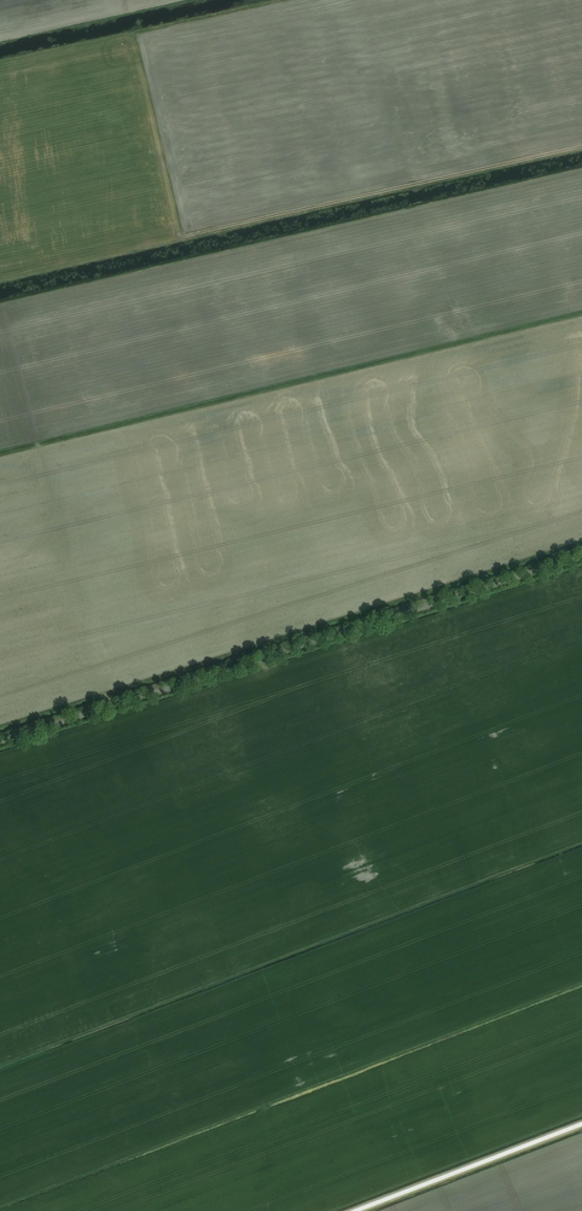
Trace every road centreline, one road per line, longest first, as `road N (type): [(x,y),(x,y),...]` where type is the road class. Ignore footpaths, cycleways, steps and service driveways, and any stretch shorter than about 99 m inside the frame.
road 1 (unclassified): [(0,743),(581,556)]

